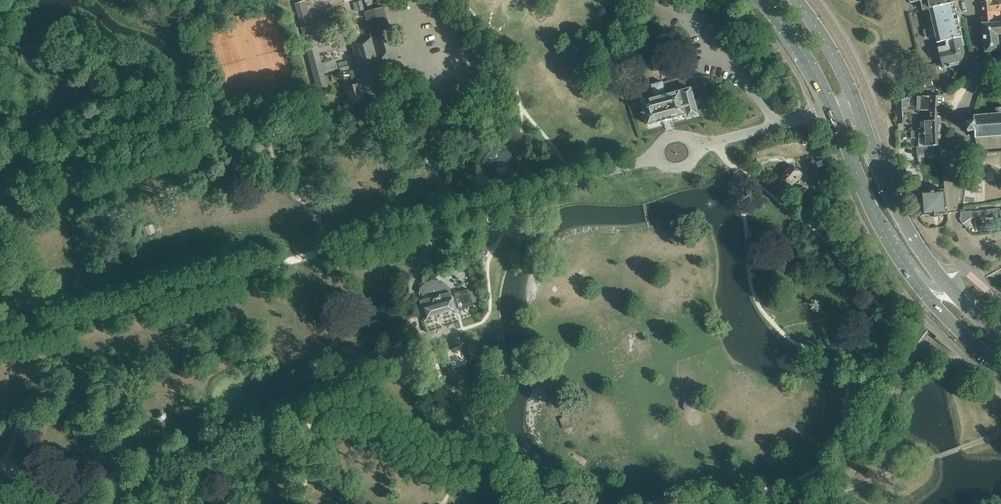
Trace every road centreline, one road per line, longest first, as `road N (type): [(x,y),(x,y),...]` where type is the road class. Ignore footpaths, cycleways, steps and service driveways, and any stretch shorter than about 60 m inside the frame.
road 1 (residential): [(978,251),(964,241),(954,210),(959,112),(979,66),(965,0)]
road 2 (residential): [(451,215),(653,160)]
road 3 (secondary): [(945,285),(888,187),(856,99)]
road 4 (secondary): [(834,106),(868,199),(910,274)]
road 5 (unclassified): [(706,141),(834,106)]
road 6 (secondary): [(910,274),(934,308),(1000,368)]
road 7 (secondary): [(761,0),(834,106)]

